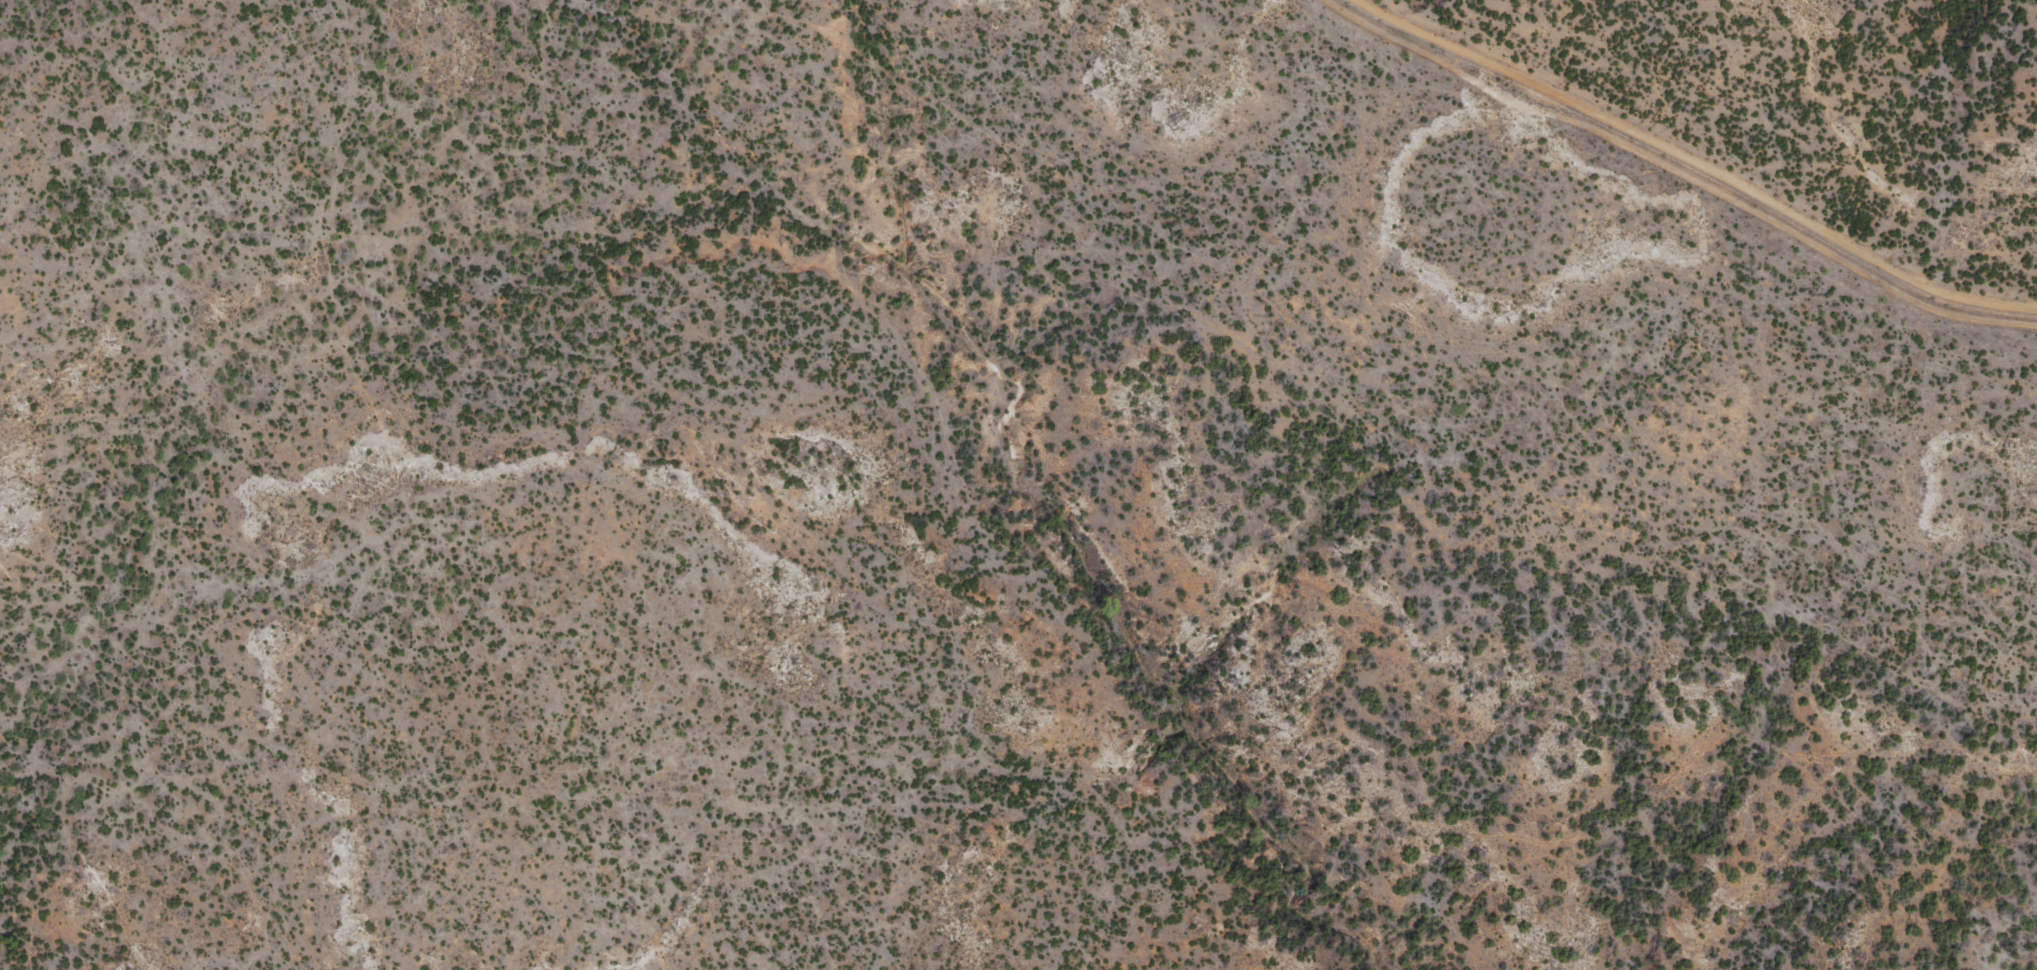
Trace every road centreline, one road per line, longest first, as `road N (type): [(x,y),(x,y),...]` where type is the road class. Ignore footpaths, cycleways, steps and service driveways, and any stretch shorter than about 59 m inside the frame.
road 1 (residential): [(1371,0),(1999,311),(2036,315)]

